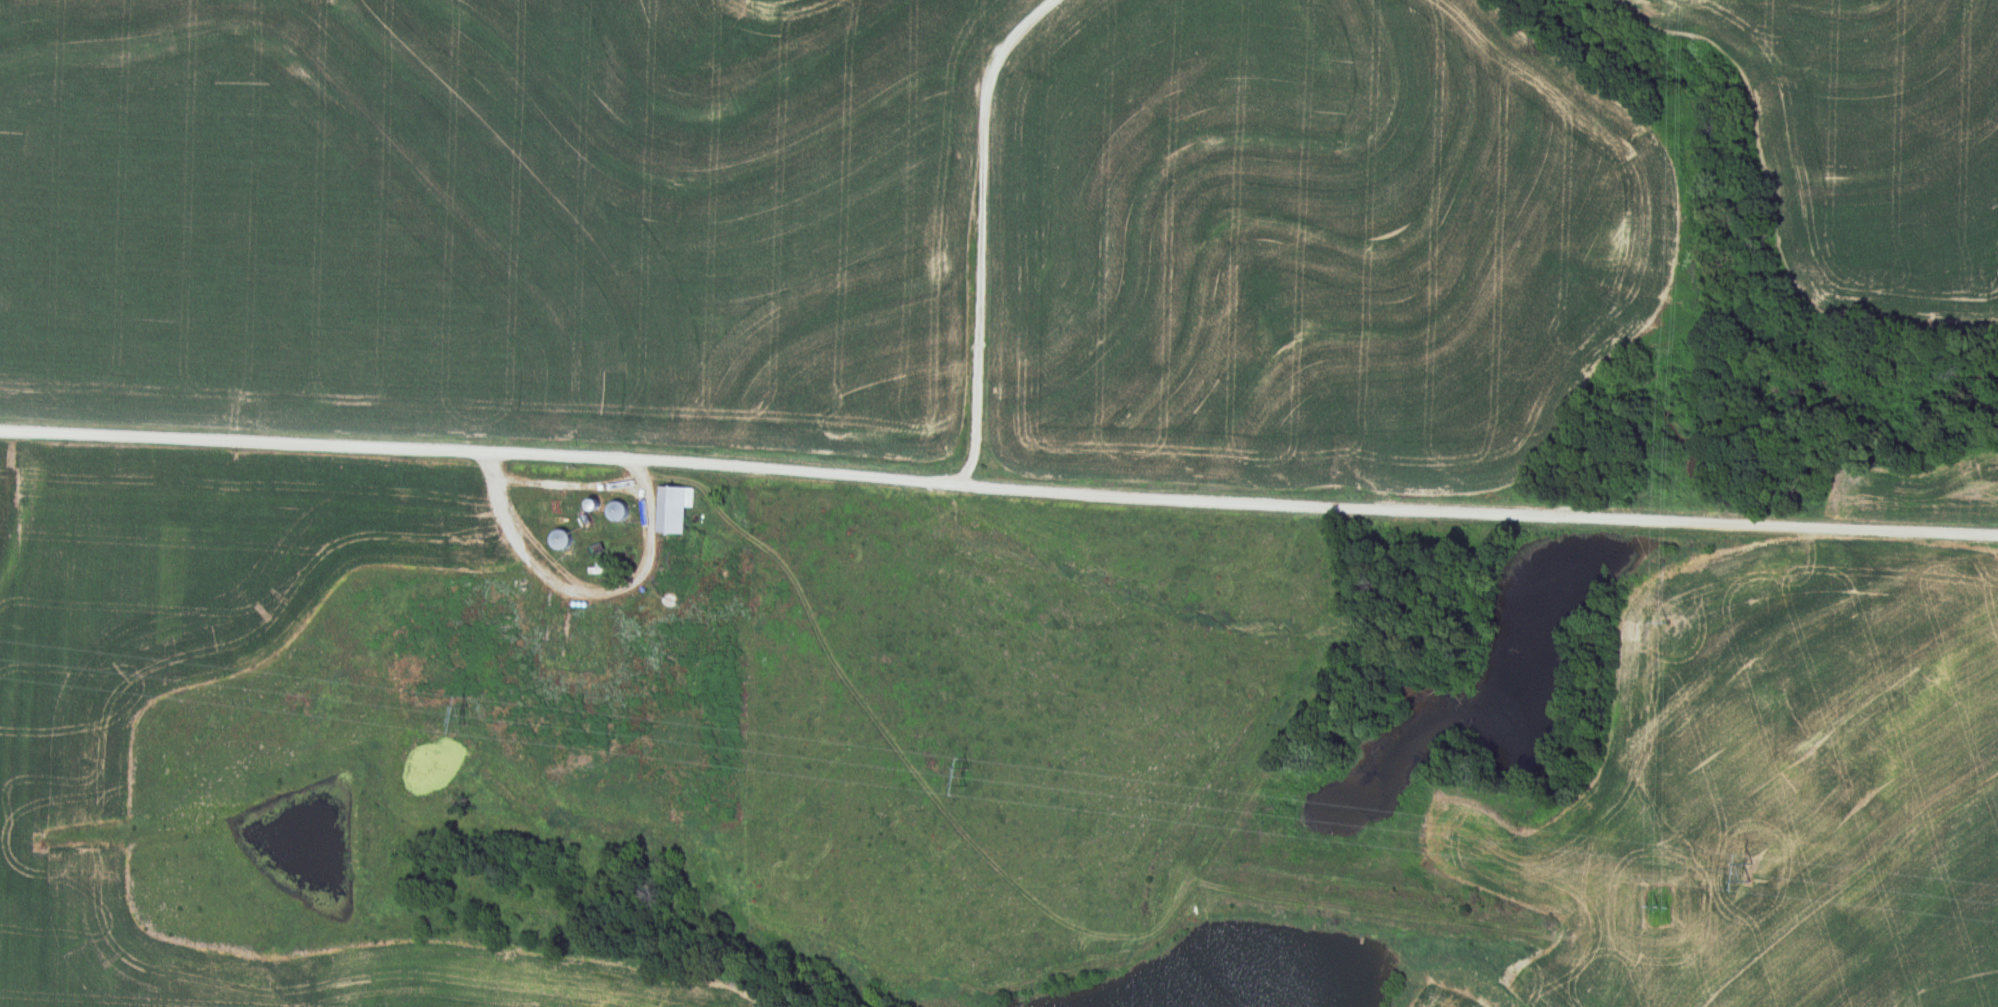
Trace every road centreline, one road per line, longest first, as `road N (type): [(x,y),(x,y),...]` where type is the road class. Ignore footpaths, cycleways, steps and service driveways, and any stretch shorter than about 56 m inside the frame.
road 1 (residential): [(0,430),(642,457),(1122,493),(1997,537)]

